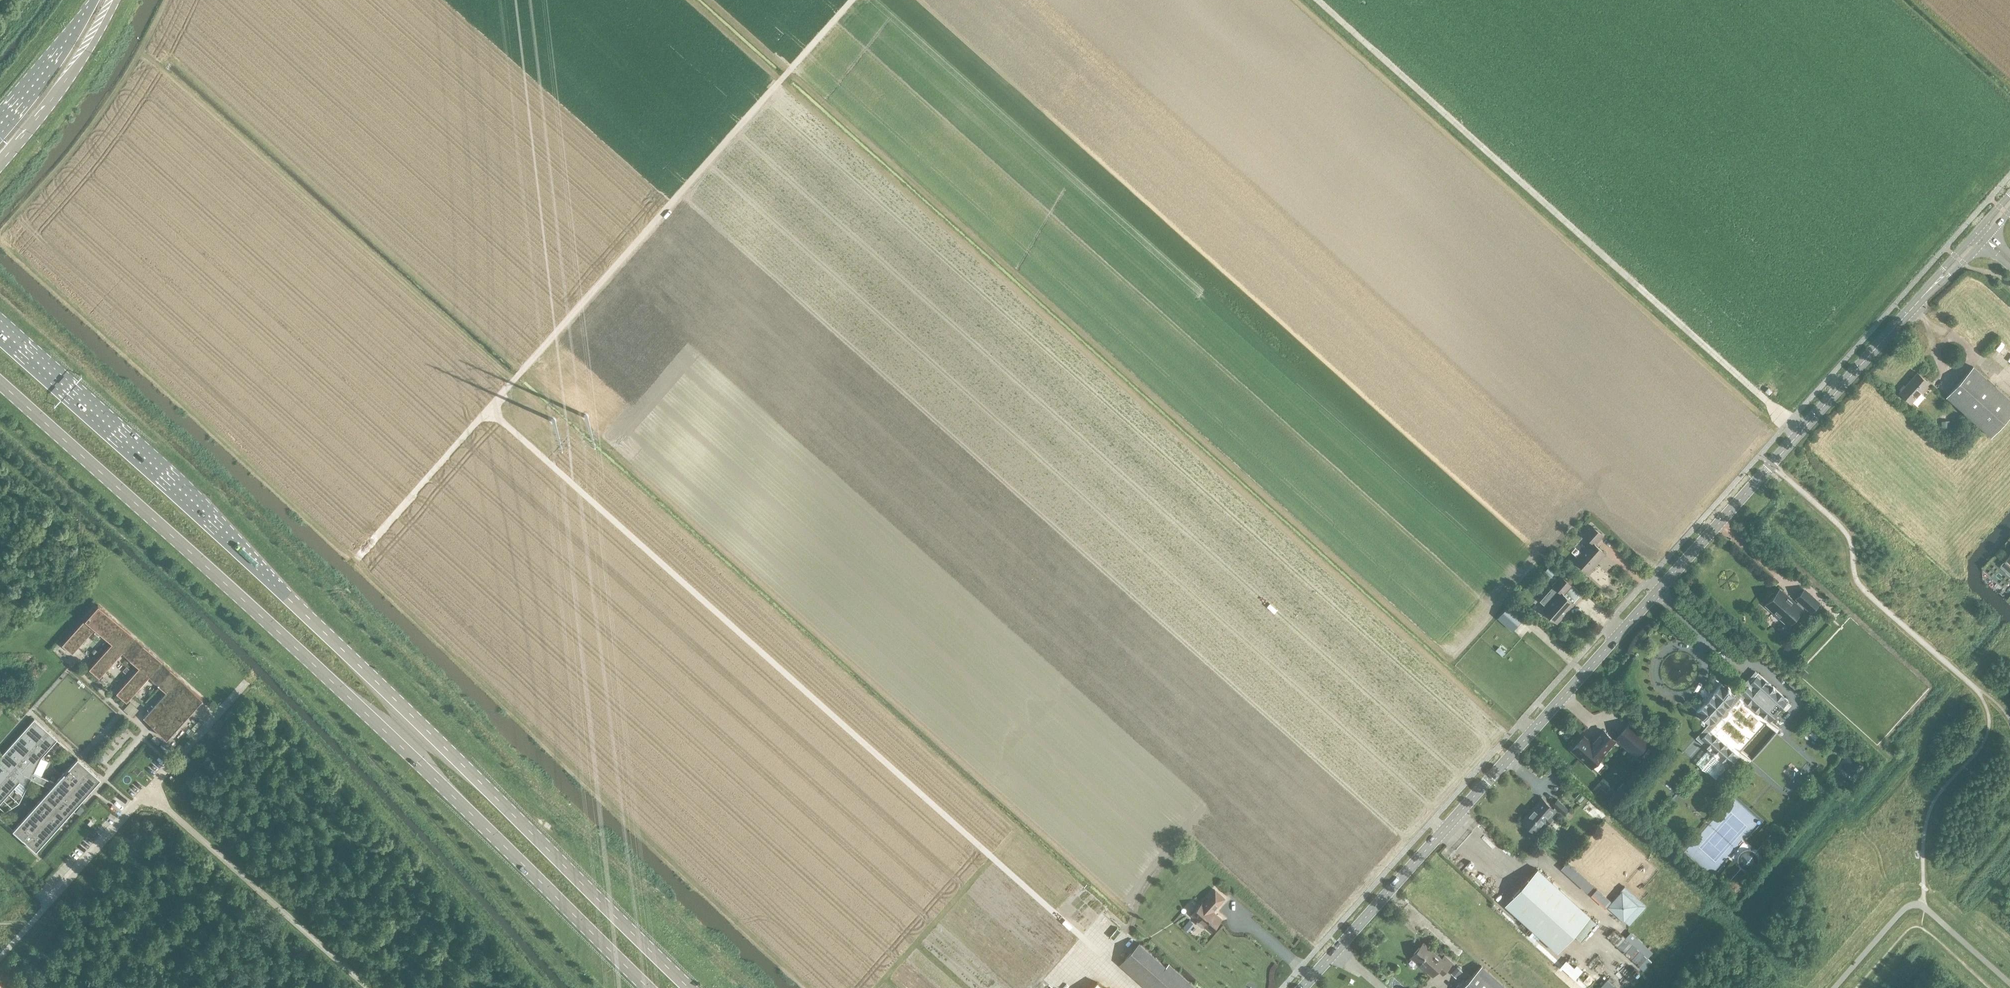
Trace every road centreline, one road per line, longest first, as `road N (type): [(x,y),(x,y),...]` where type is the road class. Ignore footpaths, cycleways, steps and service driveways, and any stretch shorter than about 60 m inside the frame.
road 1 (tertiary): [(1302,987),(1981,235)]
road 2 (primary): [(691,987),(266,578),(0,339)]
road 3 (primary): [(0,382),(425,770),(648,987)]
road 4 (track): [(489,408),(1103,956),(1122,987)]
road 5 (track): [(359,559),(853,0)]
road 6 (track): [(1800,432),(1319,0)]
road 7 (primary): [(0,158),(84,56),(117,0)]
road 8 (primary): [(92,0),(0,118)]

